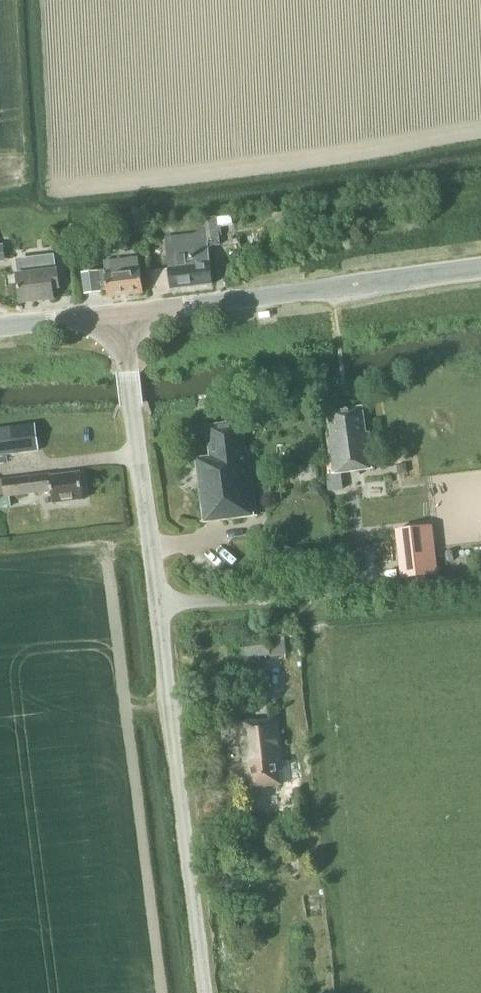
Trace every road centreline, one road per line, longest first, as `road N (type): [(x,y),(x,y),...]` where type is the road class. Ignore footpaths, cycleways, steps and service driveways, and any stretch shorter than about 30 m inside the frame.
road 1 (unclassified): [(204,992),(123,315)]
road 2 (tertiary): [(123,315),(480,269)]
road 3 (tertiary): [(0,328),(123,315)]

